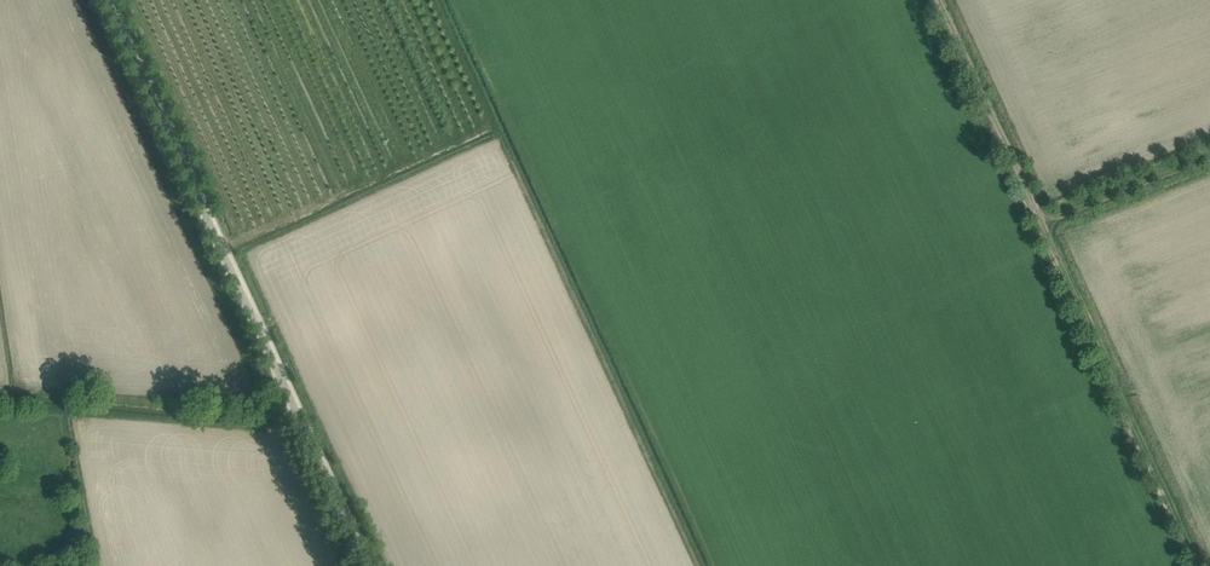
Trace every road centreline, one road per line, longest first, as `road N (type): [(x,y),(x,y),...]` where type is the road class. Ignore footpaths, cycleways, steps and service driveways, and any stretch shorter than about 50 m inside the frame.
road 1 (unclassified): [(380,565),(119,0)]
road 2 (track): [(1040,224),(1209,156)]

